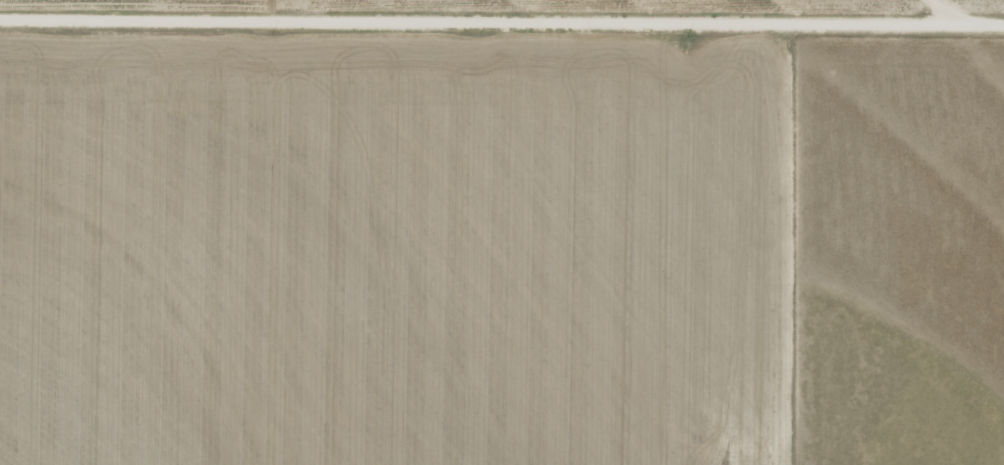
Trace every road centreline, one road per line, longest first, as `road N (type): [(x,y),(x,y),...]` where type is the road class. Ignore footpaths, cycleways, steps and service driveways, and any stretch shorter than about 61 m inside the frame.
road 1 (residential): [(0,26),(1003,34)]
road 2 (residential): [(821,236),(824,464)]
road 3 (residential): [(816,33),(821,236)]

